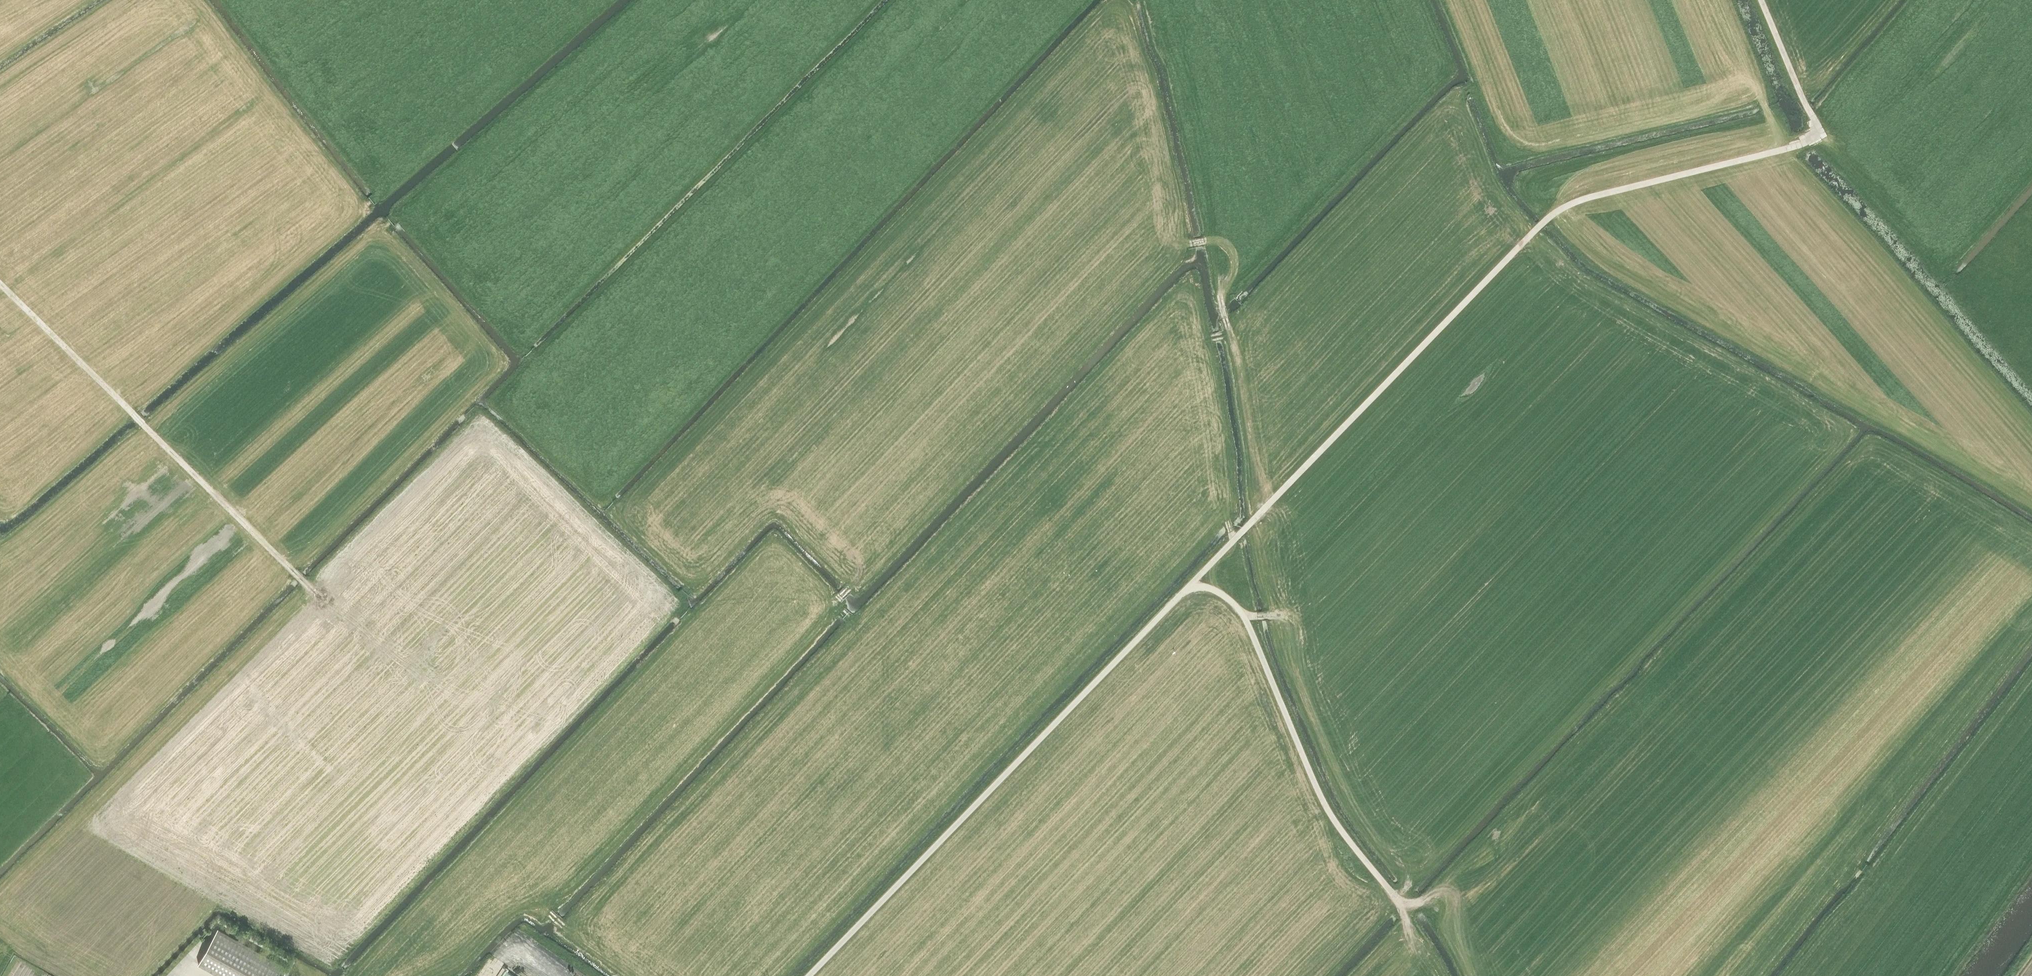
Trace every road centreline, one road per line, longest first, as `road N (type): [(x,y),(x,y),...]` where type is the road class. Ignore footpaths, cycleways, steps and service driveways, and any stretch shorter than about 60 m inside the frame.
road 1 (track): [(1759,0),(1820,132),(1787,150),(1588,198),(1548,220),(807,975)]
road 2 (track): [(1189,586),(1220,594),(1246,620),(1327,808),(1405,908)]

